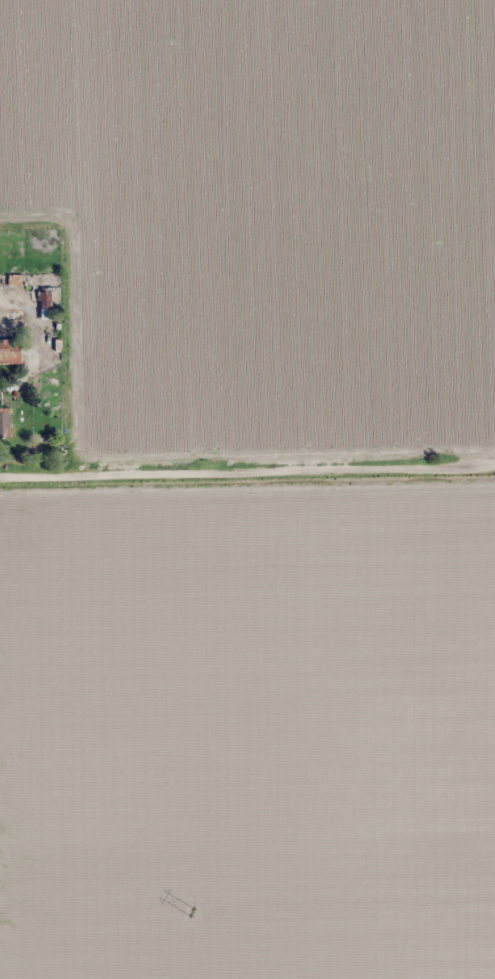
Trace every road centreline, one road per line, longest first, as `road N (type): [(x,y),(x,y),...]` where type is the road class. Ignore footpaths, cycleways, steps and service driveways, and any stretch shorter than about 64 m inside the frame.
road 1 (residential): [(0,466),(494,459)]

